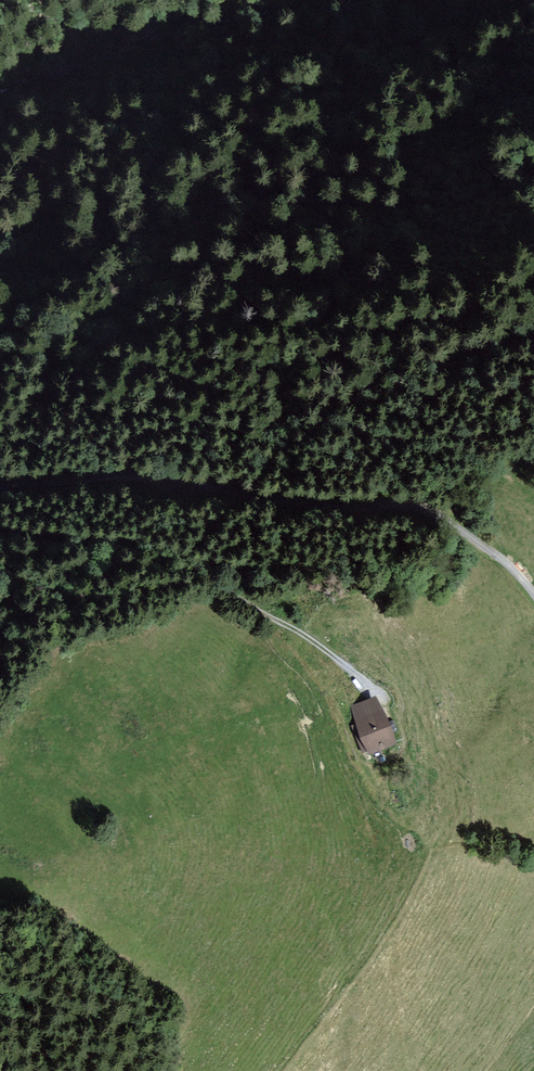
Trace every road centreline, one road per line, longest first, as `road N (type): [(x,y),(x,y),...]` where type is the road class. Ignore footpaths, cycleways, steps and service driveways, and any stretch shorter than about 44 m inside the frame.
road 1 (unclassified): [(533,592),(443,513),(418,503),(283,499),(133,475),(0,484)]
road 2 (track): [(533,248),(477,243),(0,322)]
road 3 (track): [(240,601),(69,535),(0,532)]
road 4 (residential): [(240,601),(298,631),(374,694)]

